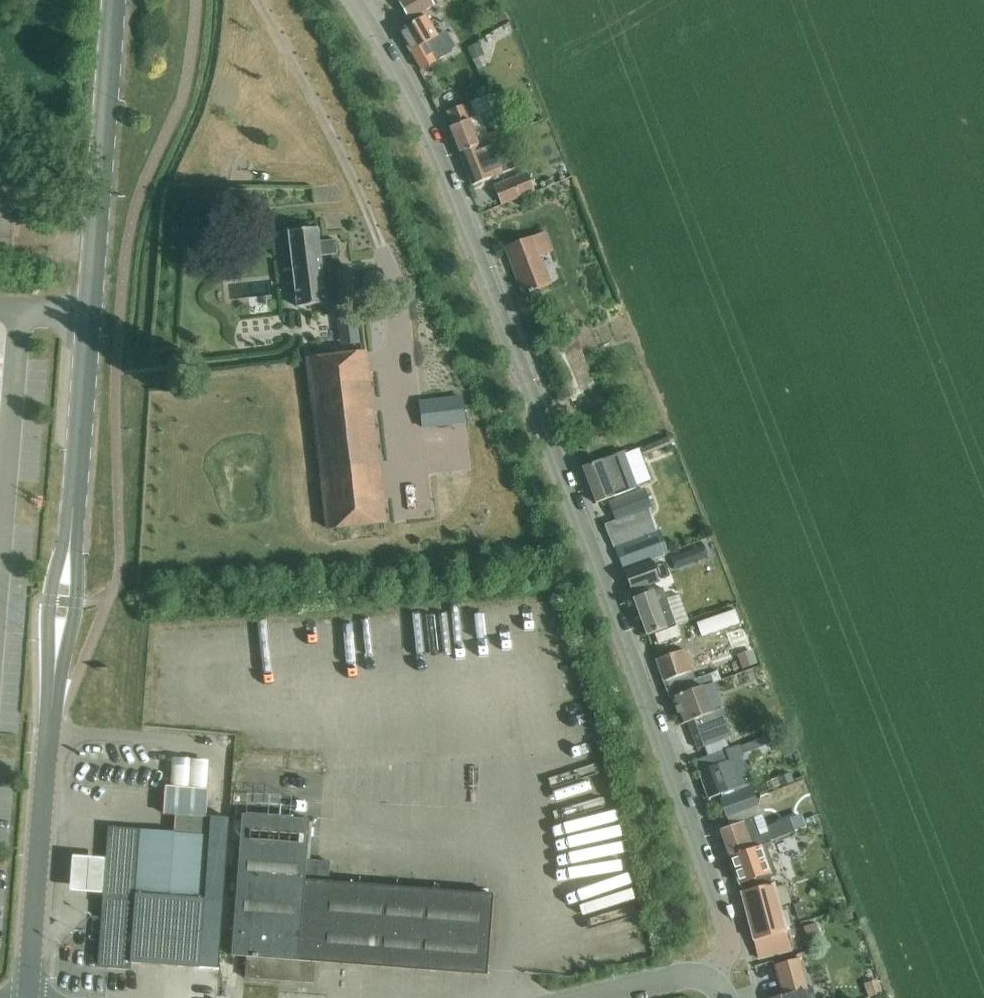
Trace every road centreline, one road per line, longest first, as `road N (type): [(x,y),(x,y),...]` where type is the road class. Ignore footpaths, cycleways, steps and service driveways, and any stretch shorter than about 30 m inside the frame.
road 1 (residential): [(718,982),(730,942),(715,887),(431,135),(353,0)]
road 2 (secondary): [(73,507),(114,0)]
road 3 (secondary): [(29,997),(51,727)]
road 4 (secondary): [(51,727),(77,605),(73,507)]
road 5 (secondary): [(73,507),(50,603),(51,727)]
road 6 (unclassified): [(578,997),(680,976),(718,982)]

